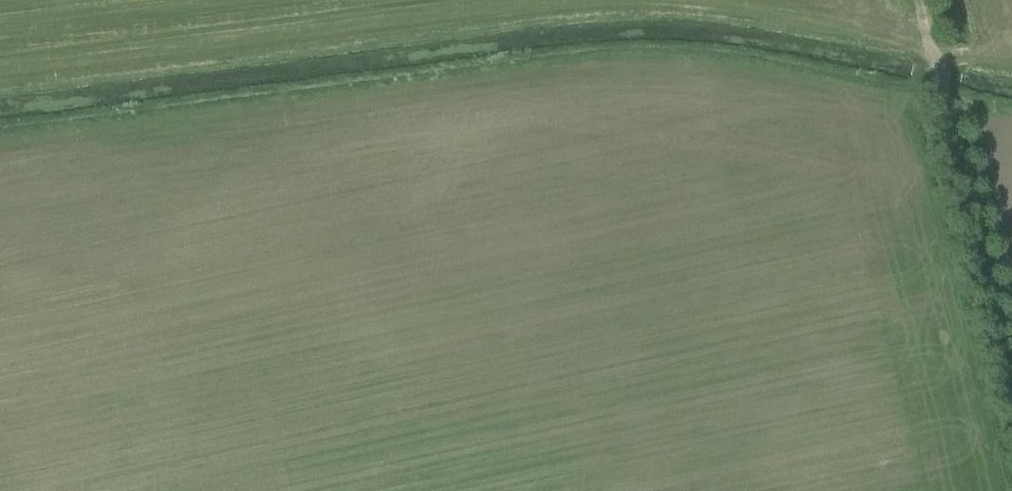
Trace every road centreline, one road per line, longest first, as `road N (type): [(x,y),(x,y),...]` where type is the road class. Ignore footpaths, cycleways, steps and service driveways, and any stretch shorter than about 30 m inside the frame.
road 1 (track): [(1011,404),(926,0)]

